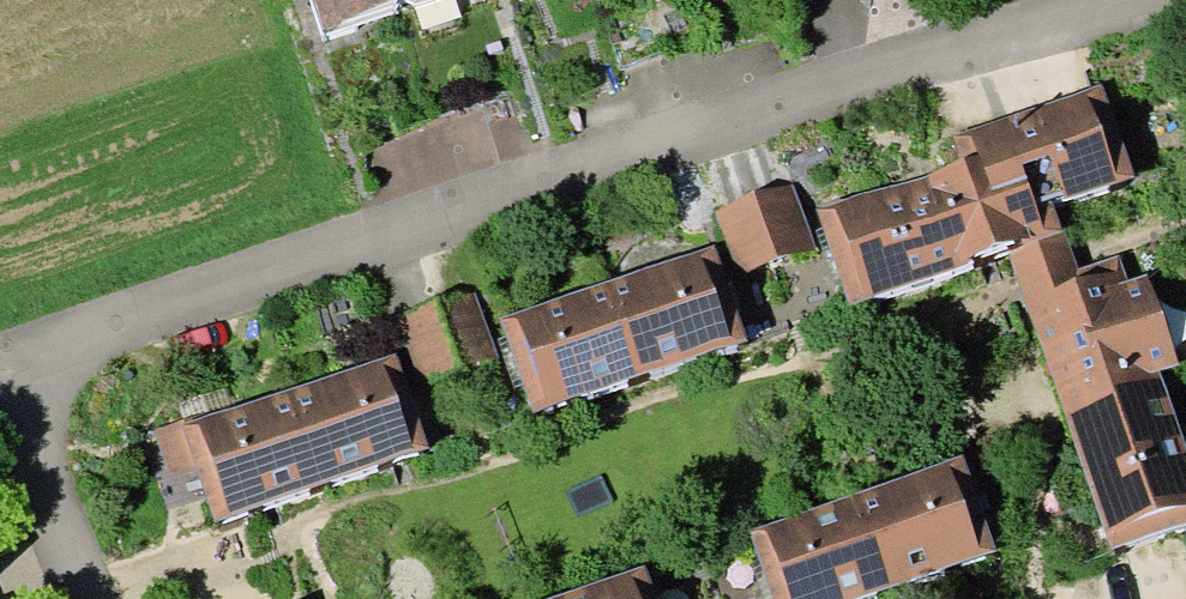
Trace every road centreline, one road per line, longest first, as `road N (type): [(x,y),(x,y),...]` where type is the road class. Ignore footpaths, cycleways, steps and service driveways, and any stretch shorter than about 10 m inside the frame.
road 1 (residential): [(1,371),(722,123),(1185,6)]
road 2 (residential): [(86,598),(1,371)]

